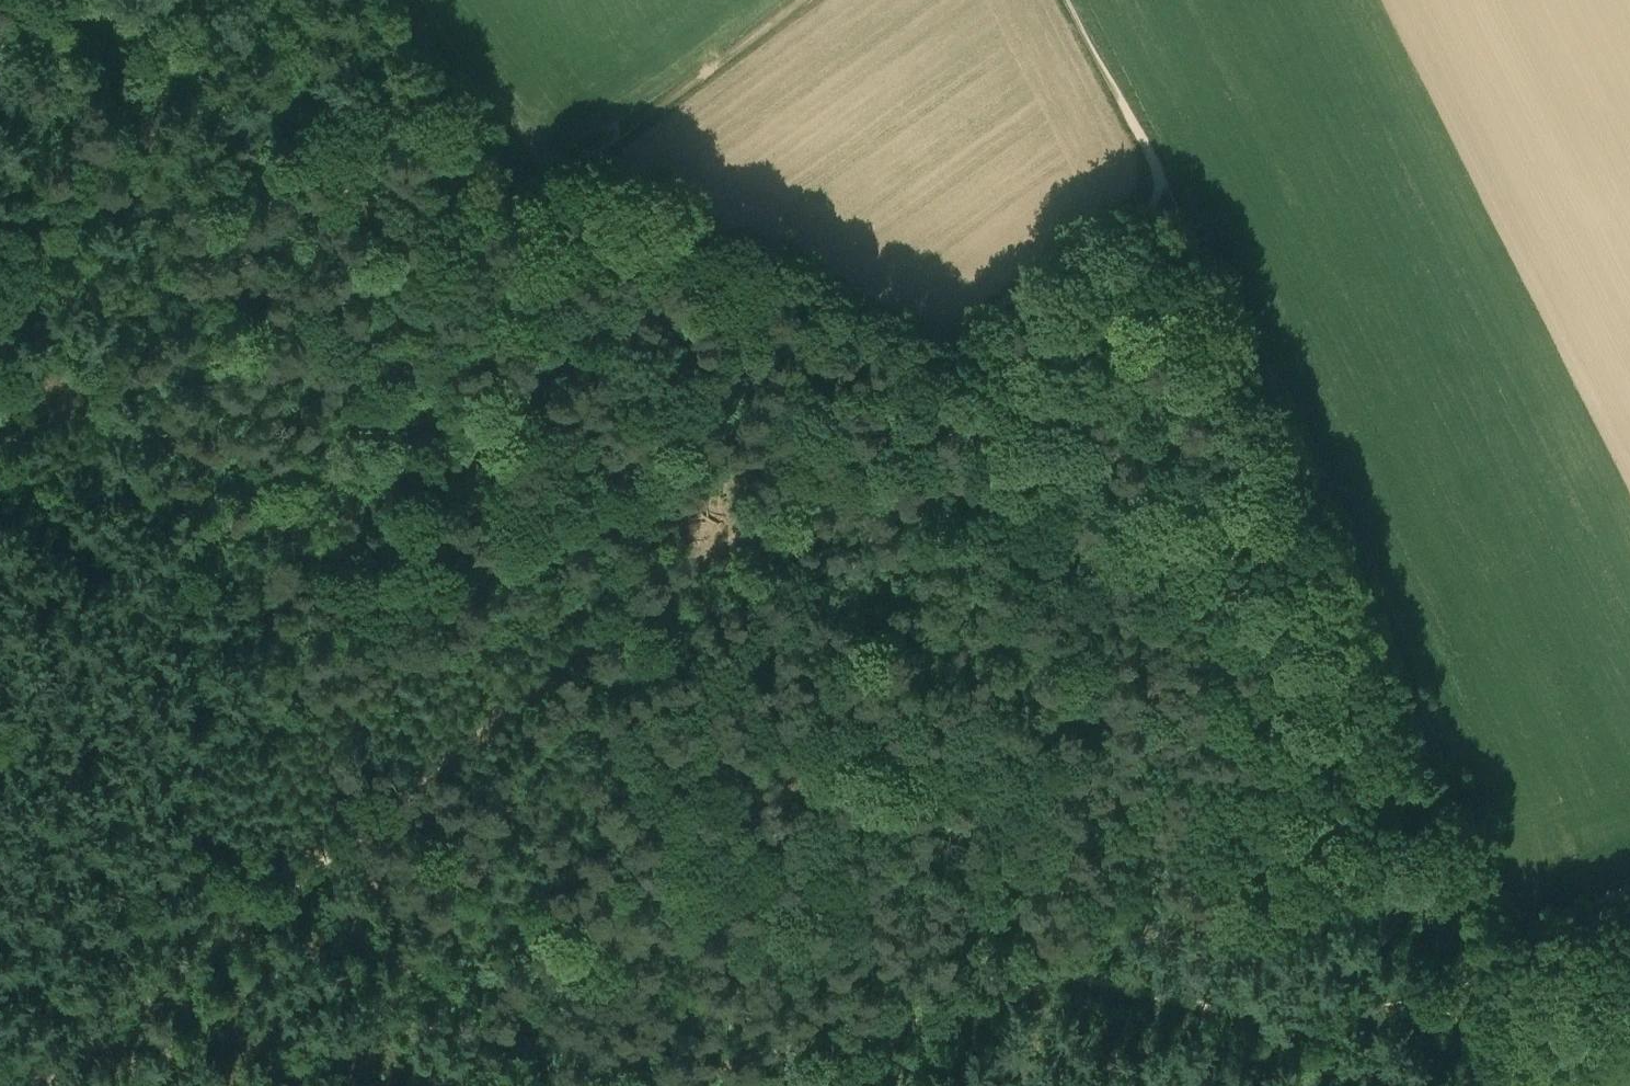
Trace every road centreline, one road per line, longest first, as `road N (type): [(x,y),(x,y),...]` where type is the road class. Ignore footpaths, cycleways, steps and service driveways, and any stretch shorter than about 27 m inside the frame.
road 1 (track): [(0,3),(59,45),(74,87),(78,198),(133,388),(484,1085)]
road 2 (track): [(1315,1030),(1069,980),(875,1029),(783,1085)]
road 3 (track): [(1471,998),(1509,954),(1629,892)]
road 4 (track): [(1315,1030),(1471,998)]

